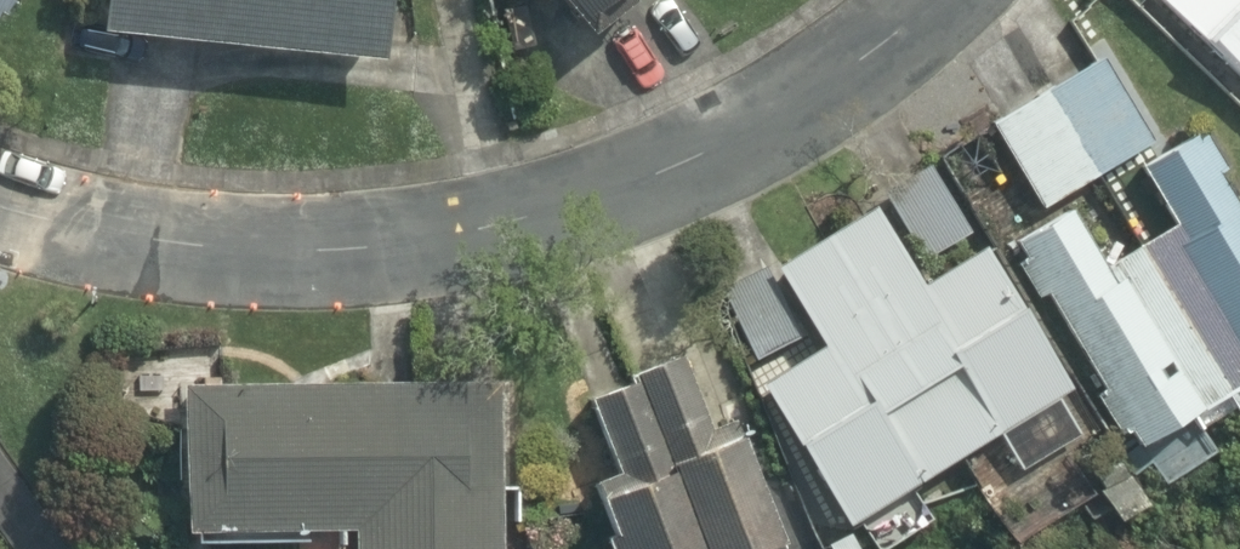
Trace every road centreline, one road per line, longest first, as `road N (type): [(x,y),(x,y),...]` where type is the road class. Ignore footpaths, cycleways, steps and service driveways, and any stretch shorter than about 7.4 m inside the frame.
road 1 (residential): [(0,204),(264,253),(466,246),(668,212),(938,0)]

